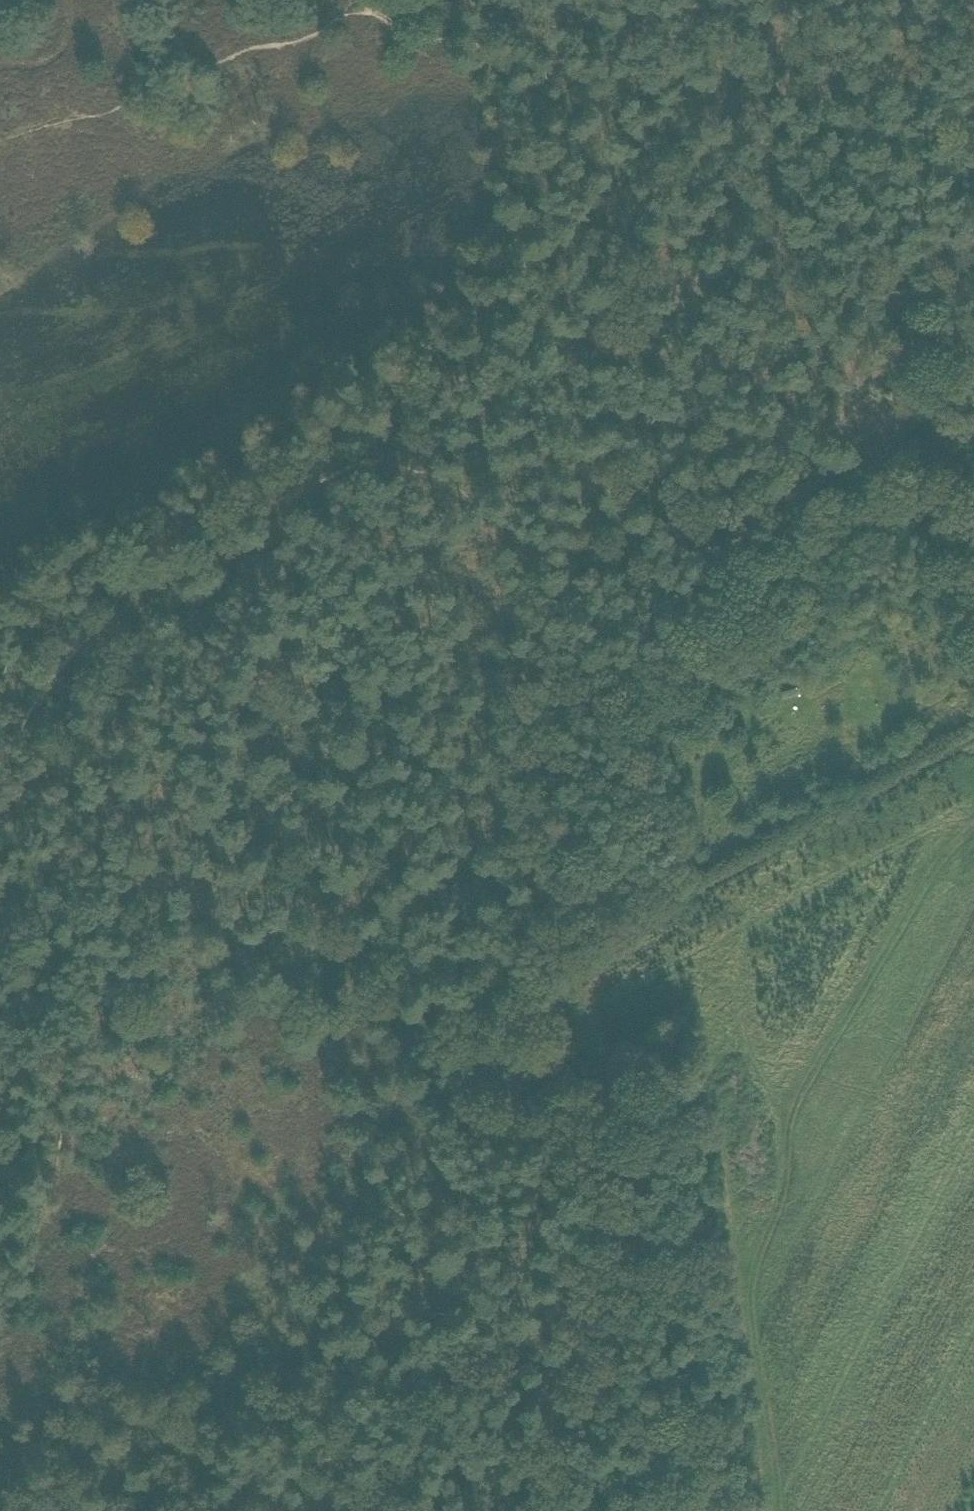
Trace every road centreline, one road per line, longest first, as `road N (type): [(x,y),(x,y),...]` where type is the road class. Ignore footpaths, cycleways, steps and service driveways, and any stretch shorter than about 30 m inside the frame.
road 1 (track): [(524,607),(540,910),(596,1223),(552,1510)]
road 2 (track): [(973,365),(890,448),(524,607)]

